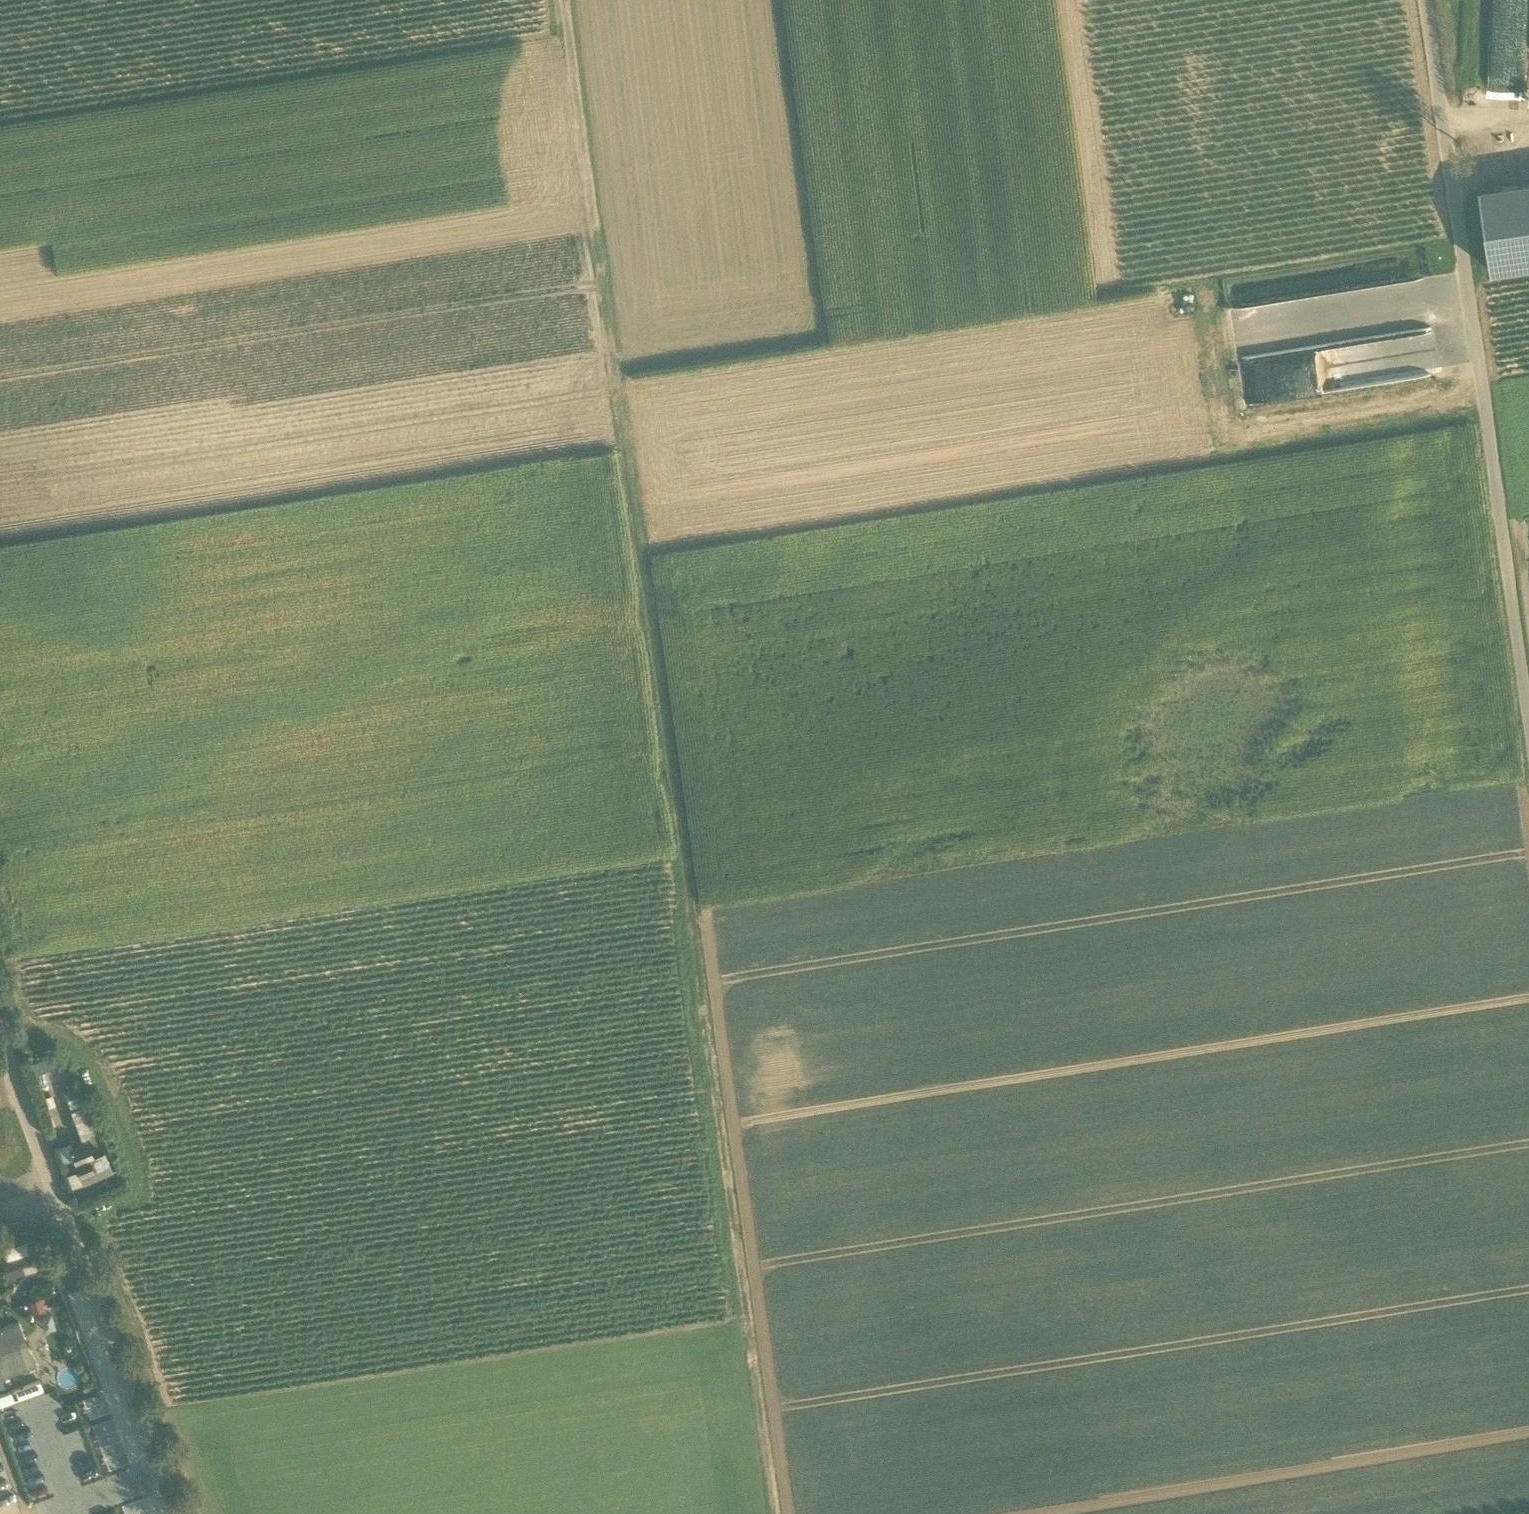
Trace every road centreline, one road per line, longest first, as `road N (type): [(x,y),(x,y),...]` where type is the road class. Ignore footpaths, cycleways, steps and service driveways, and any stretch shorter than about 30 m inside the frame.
road 1 (track): [(562,0),(778,1513)]
road 2 (track): [(1423,0),(1528,730)]
road 3 (residential): [(0,1049),(174,1513)]

